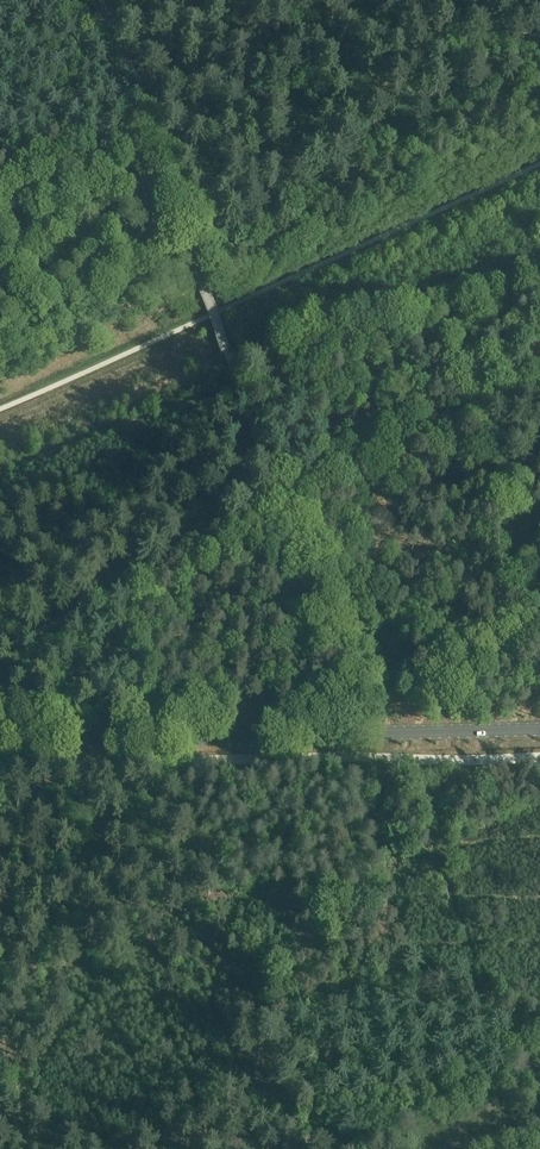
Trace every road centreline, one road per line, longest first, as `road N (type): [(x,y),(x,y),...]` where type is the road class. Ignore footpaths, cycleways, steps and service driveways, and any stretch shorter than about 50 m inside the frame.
road 1 (track): [(198,272),(256,219),(539,91)]
road 2 (secondary): [(539,730),(221,739)]
road 3 (secondary): [(0,744),(221,739)]
road 4 (track): [(198,272),(159,145)]

